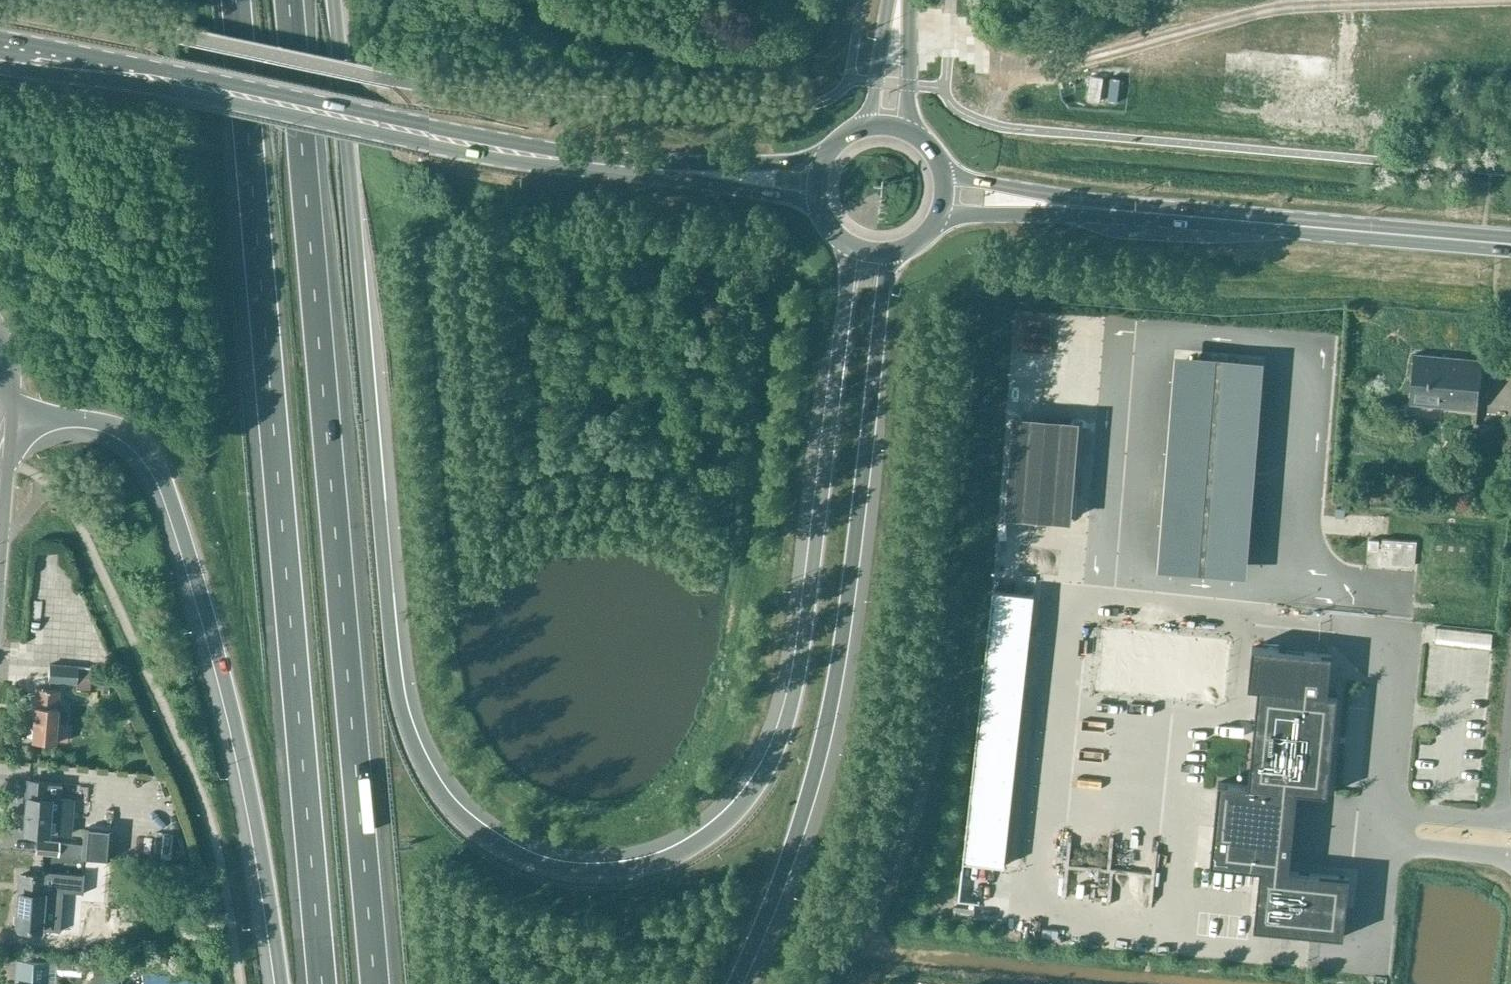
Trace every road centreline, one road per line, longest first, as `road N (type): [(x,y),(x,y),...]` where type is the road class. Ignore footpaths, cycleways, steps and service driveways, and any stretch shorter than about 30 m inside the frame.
road 1 (motorway): [(851,246),(797,680),(759,782),(720,826),(649,863),(572,870),(493,841),(447,800),(423,766),(398,692),(333,0)]
road 2 (motorway): [(236,0),(322,983)]
road 3 (motorway): [(375,983),(289,0)]
road 4 (primary): [(828,153),(786,162),(666,159),(521,142),(0,37)]
road 5 (primary): [(0,66),(819,207)]
road 6 (motorway): [(732,983),(812,785),(835,687),(890,252)]
road 7 (motorway): [(11,416),(108,425),(140,443),(159,469),(252,791),(283,983)]
road 8 (primary): [(1510,245),(1100,209)]
road 9 (primary): [(938,213),(1100,209)]
road 10 (primary): [(1100,209),(942,173)]
road 11 (unclassified): [(0,556),(11,416)]
road 12 (tertiary): [(910,134),(908,0)]
road 13 (tertiary): [(890,0),(863,128)]

